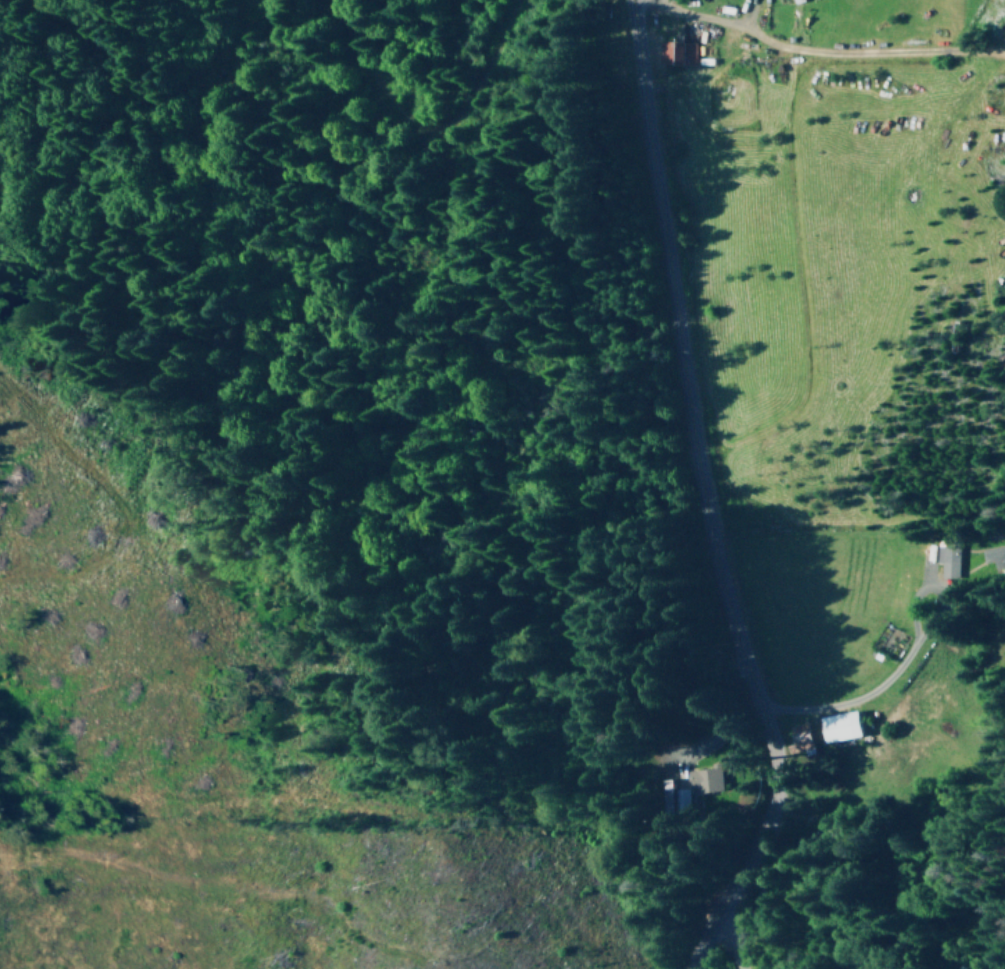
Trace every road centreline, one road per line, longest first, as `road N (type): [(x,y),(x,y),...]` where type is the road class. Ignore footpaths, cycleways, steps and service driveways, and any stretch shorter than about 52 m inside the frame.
road 1 (residential): [(739,968),(733,864),(773,793),(769,700),(740,641),(663,297),(637,0)]

